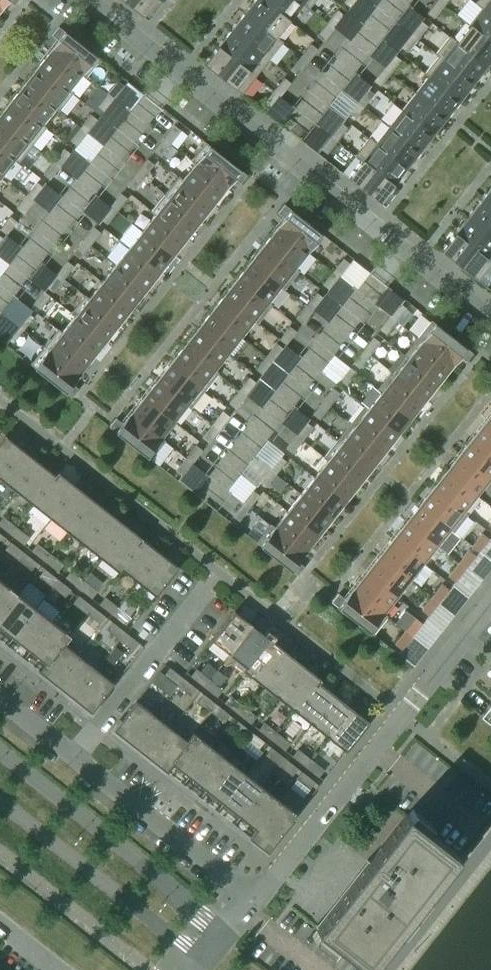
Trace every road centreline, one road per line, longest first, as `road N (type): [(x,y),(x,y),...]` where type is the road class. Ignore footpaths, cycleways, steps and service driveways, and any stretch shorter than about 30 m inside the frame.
road 1 (residential): [(490,316),(96,0)]
road 2 (residential): [(255,900),(490,600)]
road 3 (residential): [(255,900),(0,701)]
road 4 (unclassified): [(231,931),(0,751)]
road 5 (unclassified): [(0,802),(201,958)]

